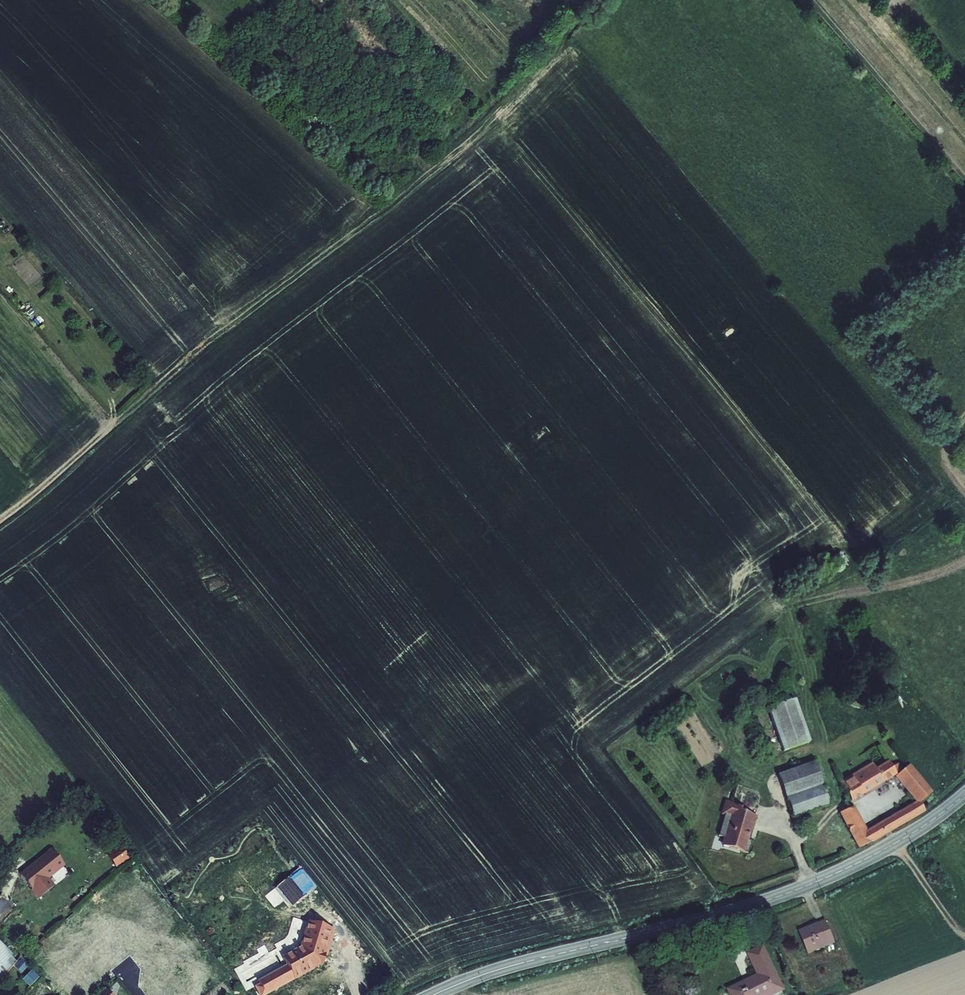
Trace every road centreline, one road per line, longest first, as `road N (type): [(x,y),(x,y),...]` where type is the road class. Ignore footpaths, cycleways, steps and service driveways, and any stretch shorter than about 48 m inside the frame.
road 1 (track): [(595,0),(490,119),(182,361),(0,518)]
road 2 (secondary): [(433,994),(515,964),(803,888),(883,850),(964,794)]

